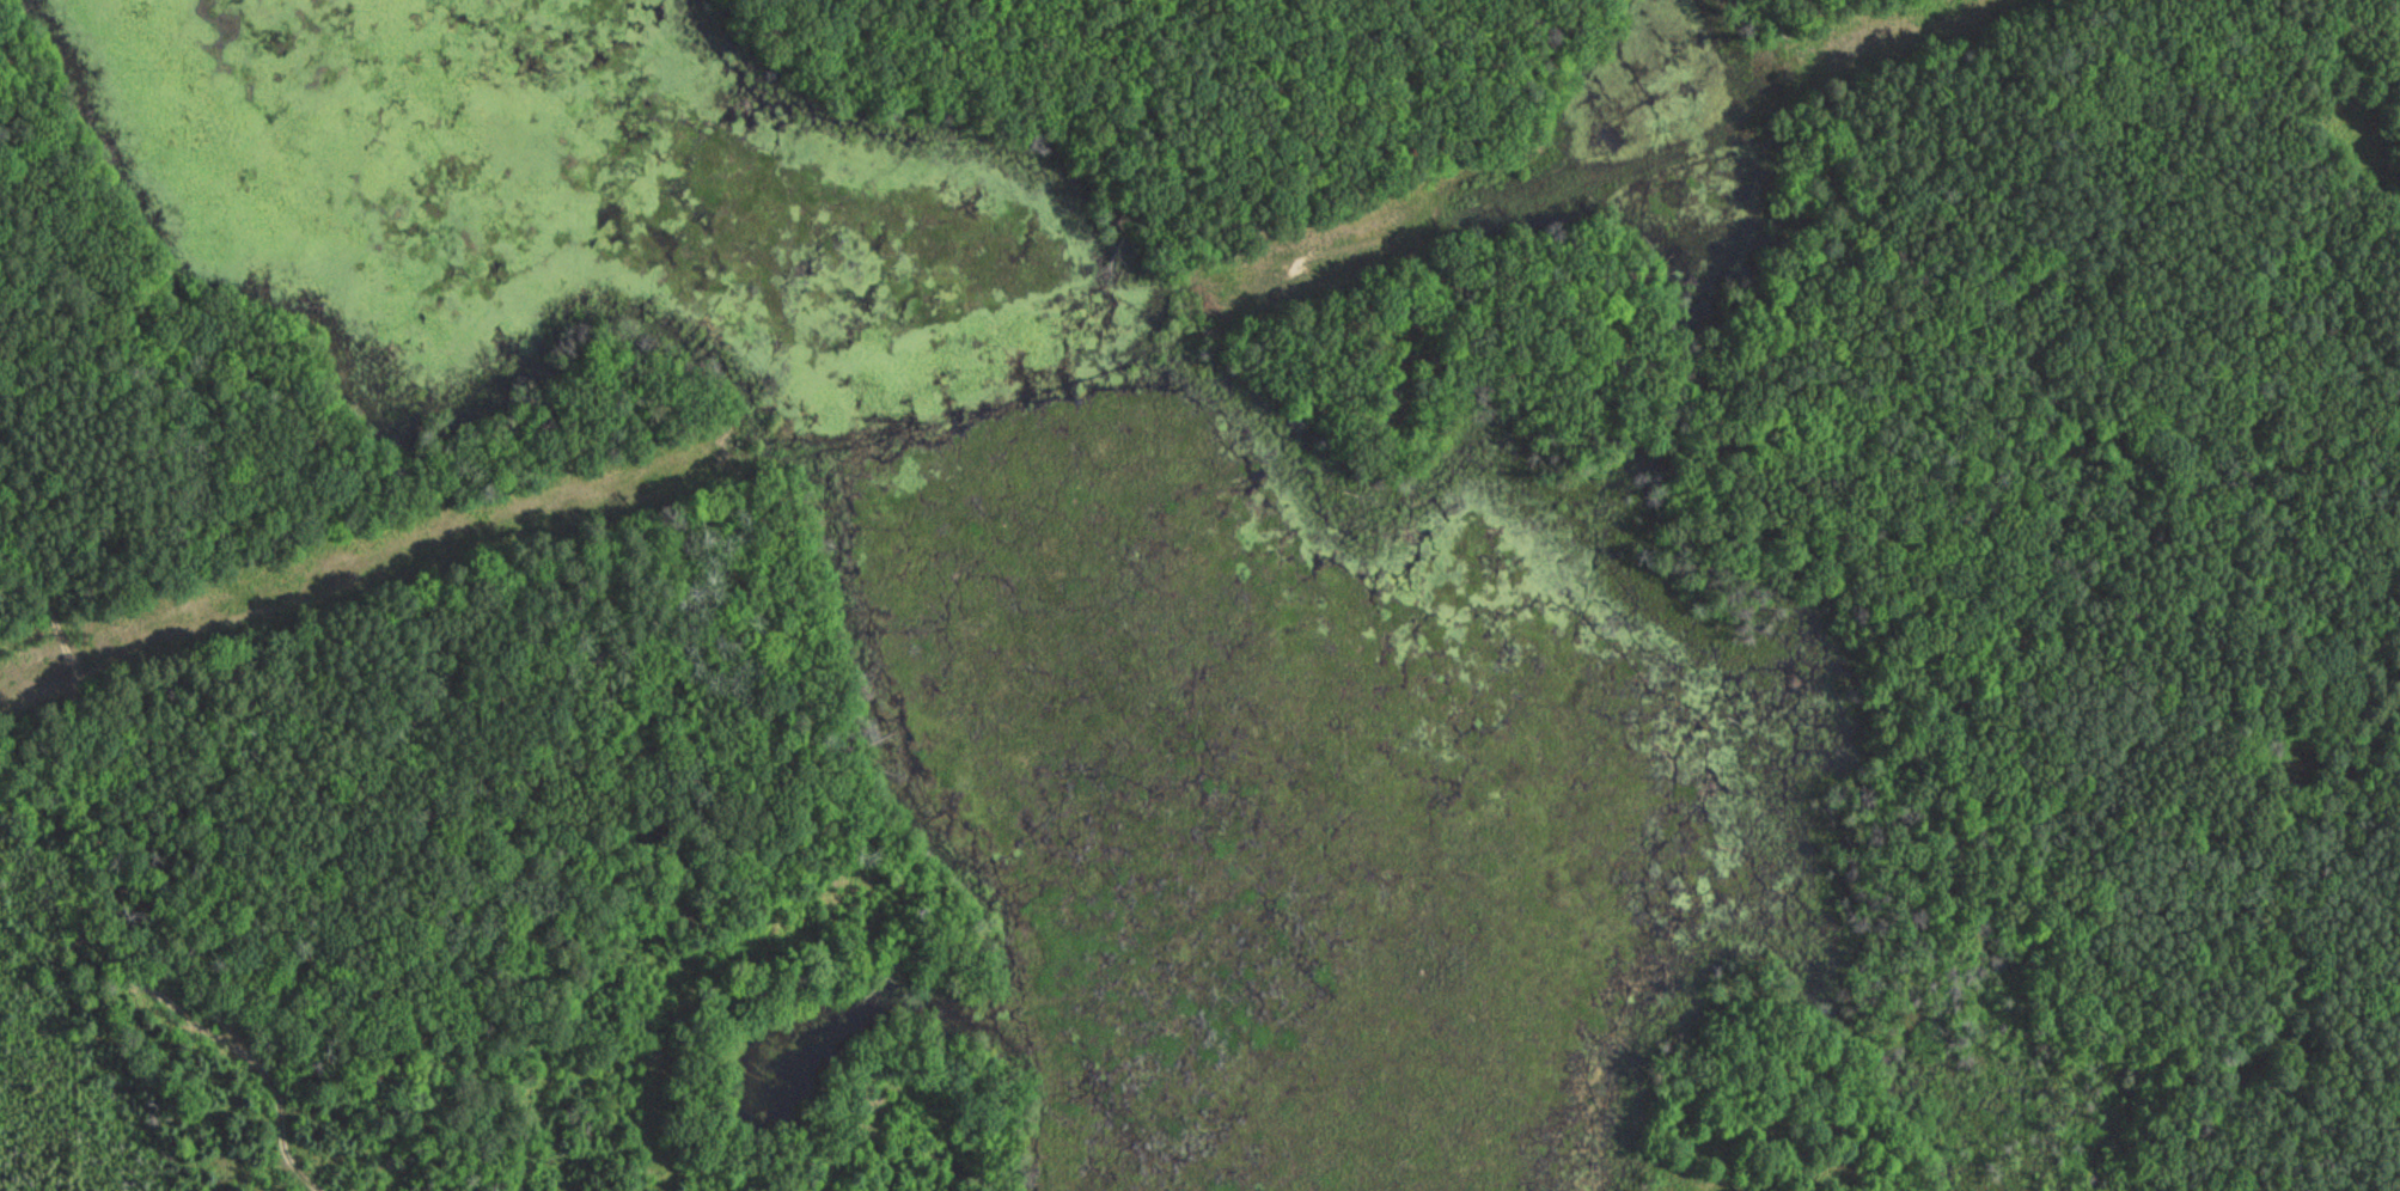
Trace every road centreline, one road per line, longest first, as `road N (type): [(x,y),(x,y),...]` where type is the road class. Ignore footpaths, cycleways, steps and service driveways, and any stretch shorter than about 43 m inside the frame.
road 1 (track): [(0,544),(63,643),(53,793),(124,868),(140,998),(237,1034),(285,1114),(286,1161),(327,1190)]

